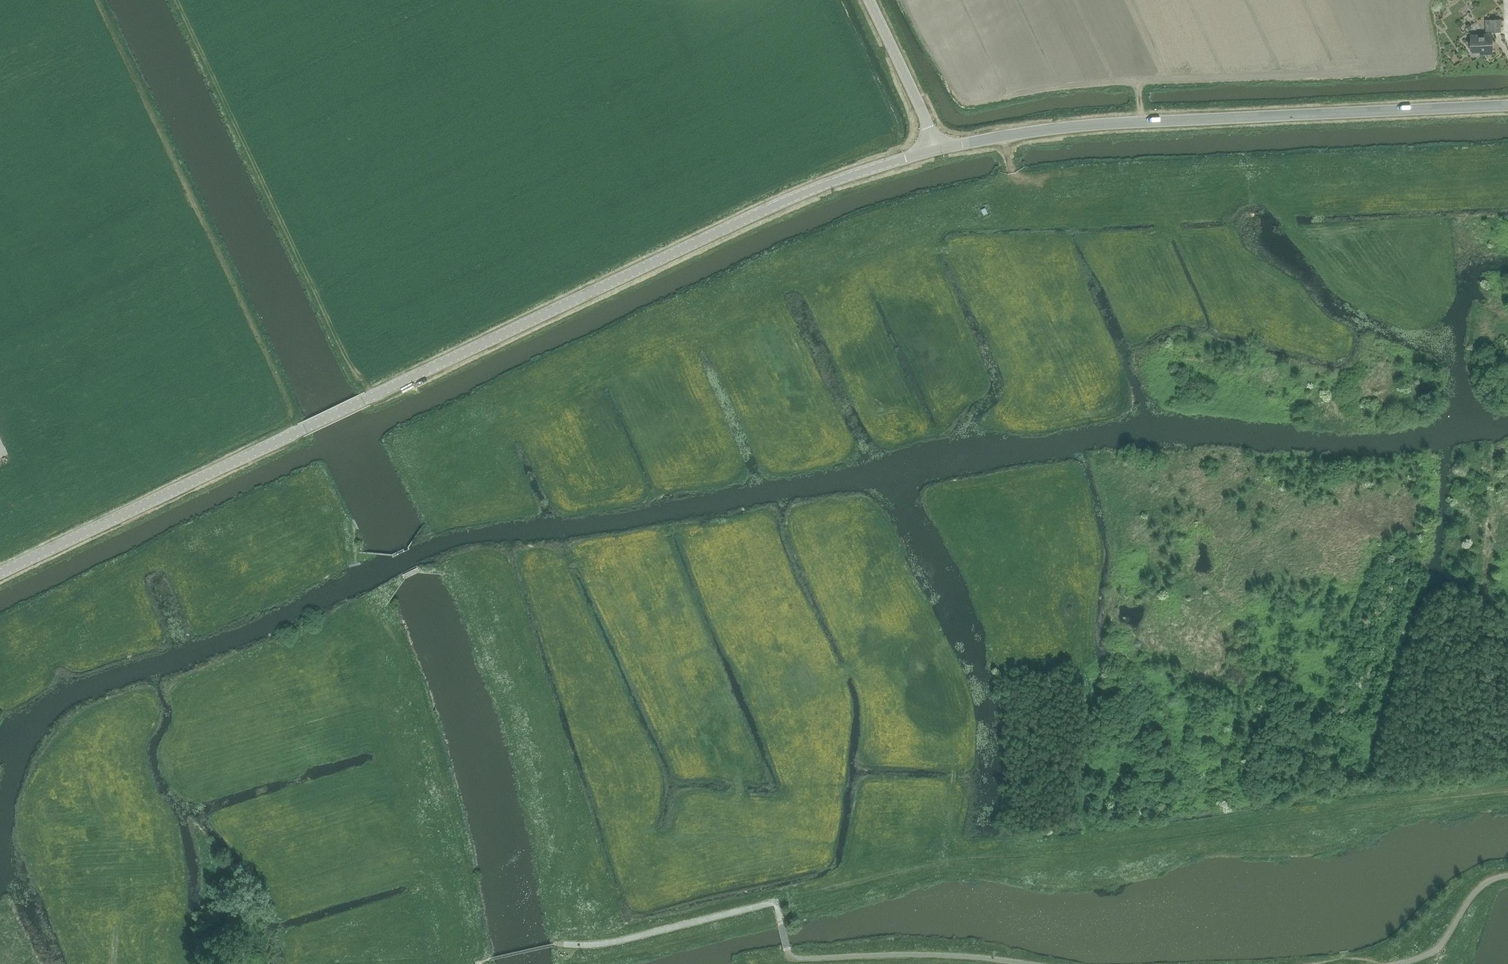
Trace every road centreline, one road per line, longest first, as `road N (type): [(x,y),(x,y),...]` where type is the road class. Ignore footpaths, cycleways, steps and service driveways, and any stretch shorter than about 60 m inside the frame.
road 1 (unclassified): [(0,575),(720,230),(936,148)]
road 2 (unclassified): [(936,148),(1154,123),(1507,106)]
road 3 (residential): [(936,148),(868,0)]

